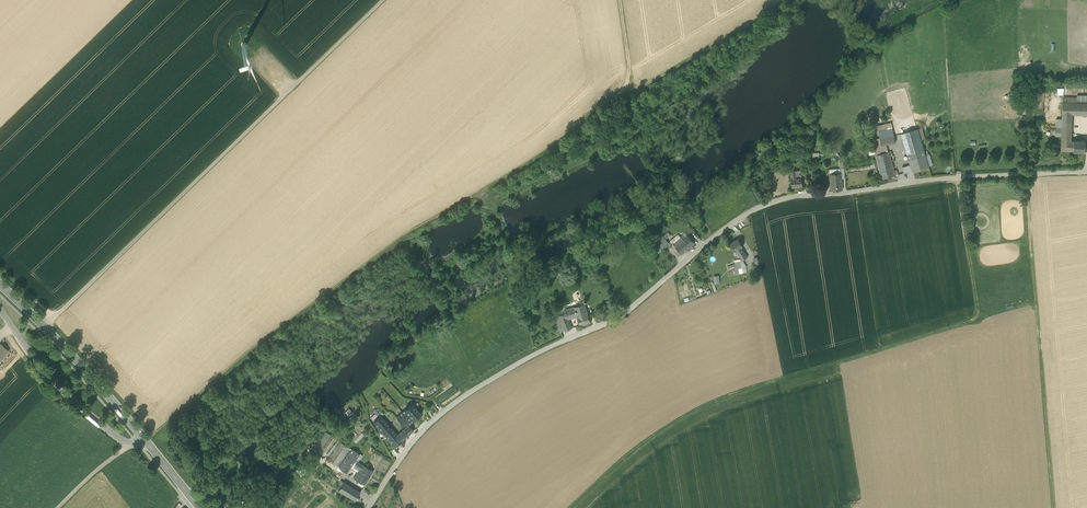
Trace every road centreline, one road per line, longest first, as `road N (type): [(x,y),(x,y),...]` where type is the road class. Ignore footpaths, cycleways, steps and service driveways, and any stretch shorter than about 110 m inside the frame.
road 1 (unclassified): [(1086,171),(909,182),(760,207),(698,248),(623,318),(464,395),(411,439),(369,507)]
road 2 (track): [(576,507),(638,447),(695,412),(978,318),(959,177)]
road 3 (unclassified): [(43,326),(383,0)]
road 4 (track): [(482,190),(609,100),(629,96),(618,0)]
road 5 (track): [(629,96),(781,0)]
road 6 (secondary): [(142,436),(43,326)]
road 7 (track): [(1025,174),(1036,300)]

